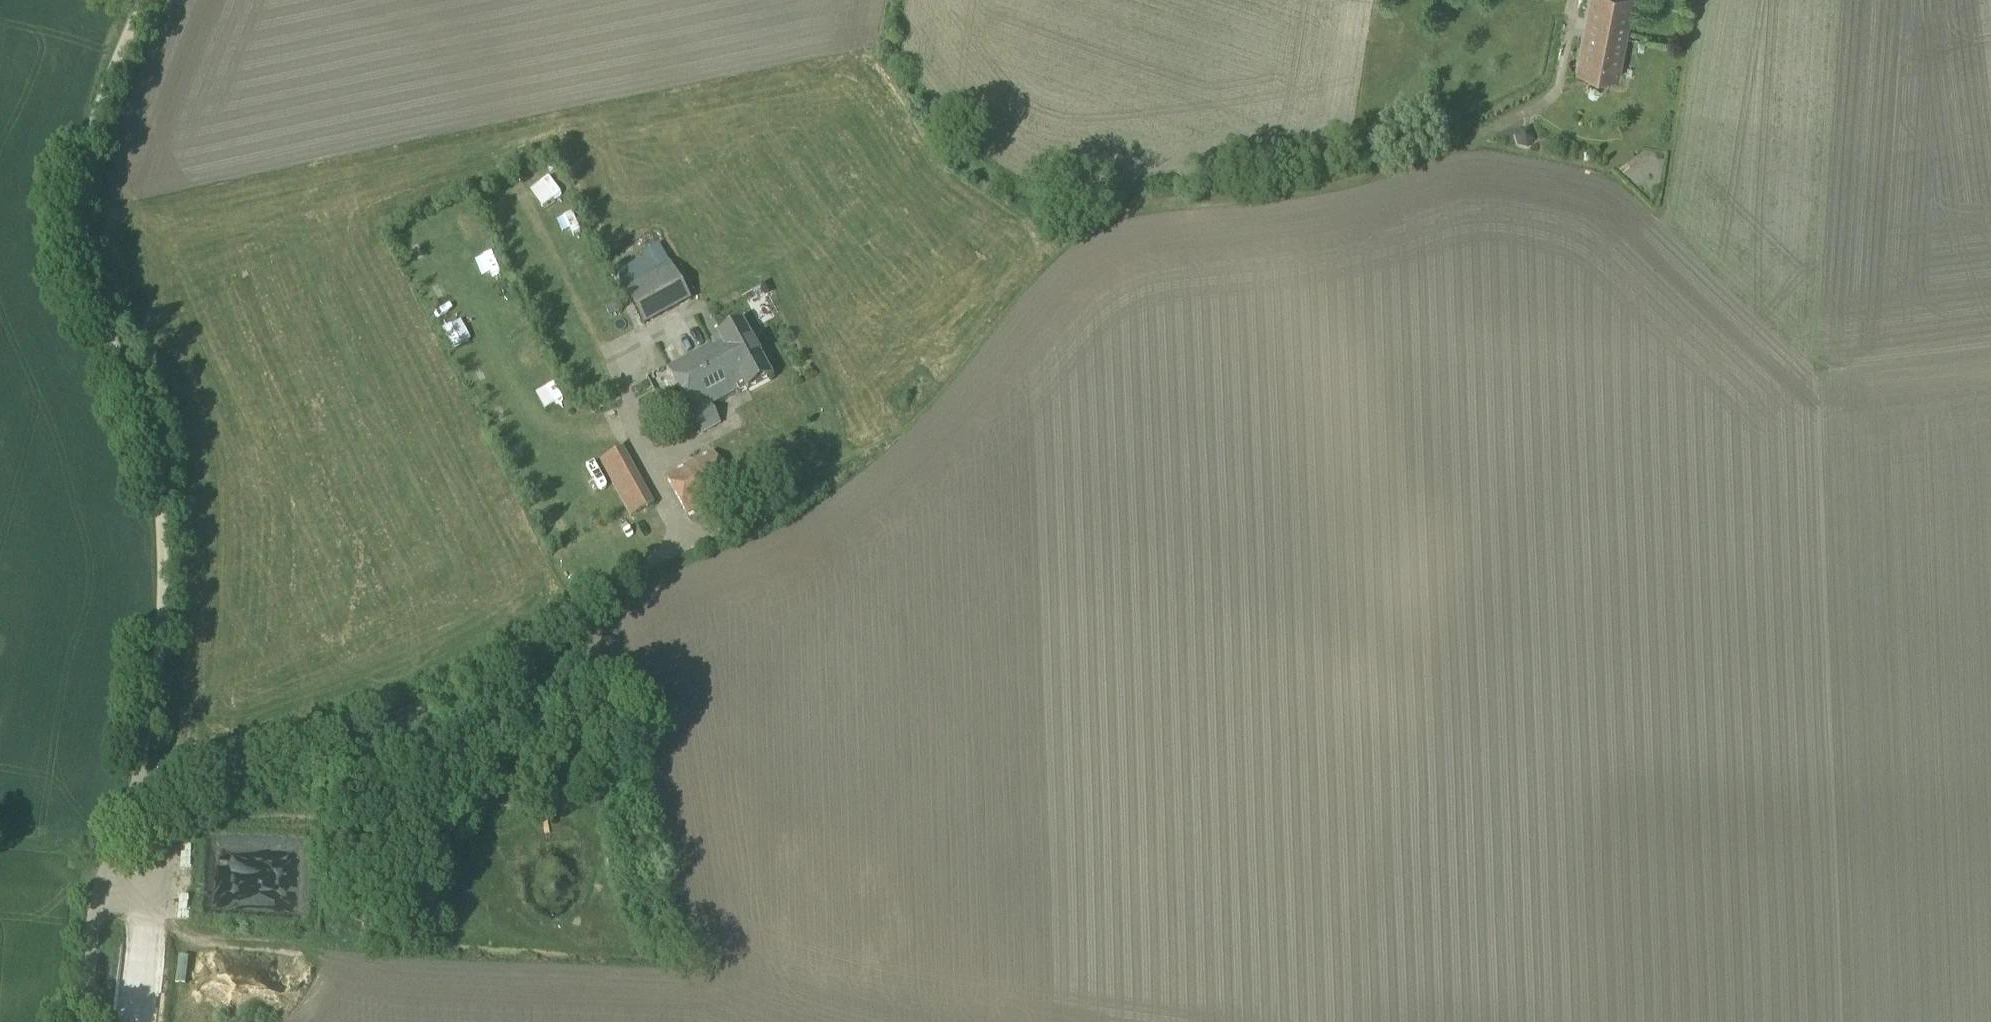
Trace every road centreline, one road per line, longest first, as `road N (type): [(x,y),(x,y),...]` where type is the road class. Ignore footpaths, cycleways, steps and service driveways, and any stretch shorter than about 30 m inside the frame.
road 1 (track): [(129,807),(159,656),(161,489),(99,302),(83,209),(100,111),(144,0)]
road 2 (track): [(129,807),(451,688),(679,542),(637,439)]
road 3 (track): [(83,1021),(91,893),(129,807)]

